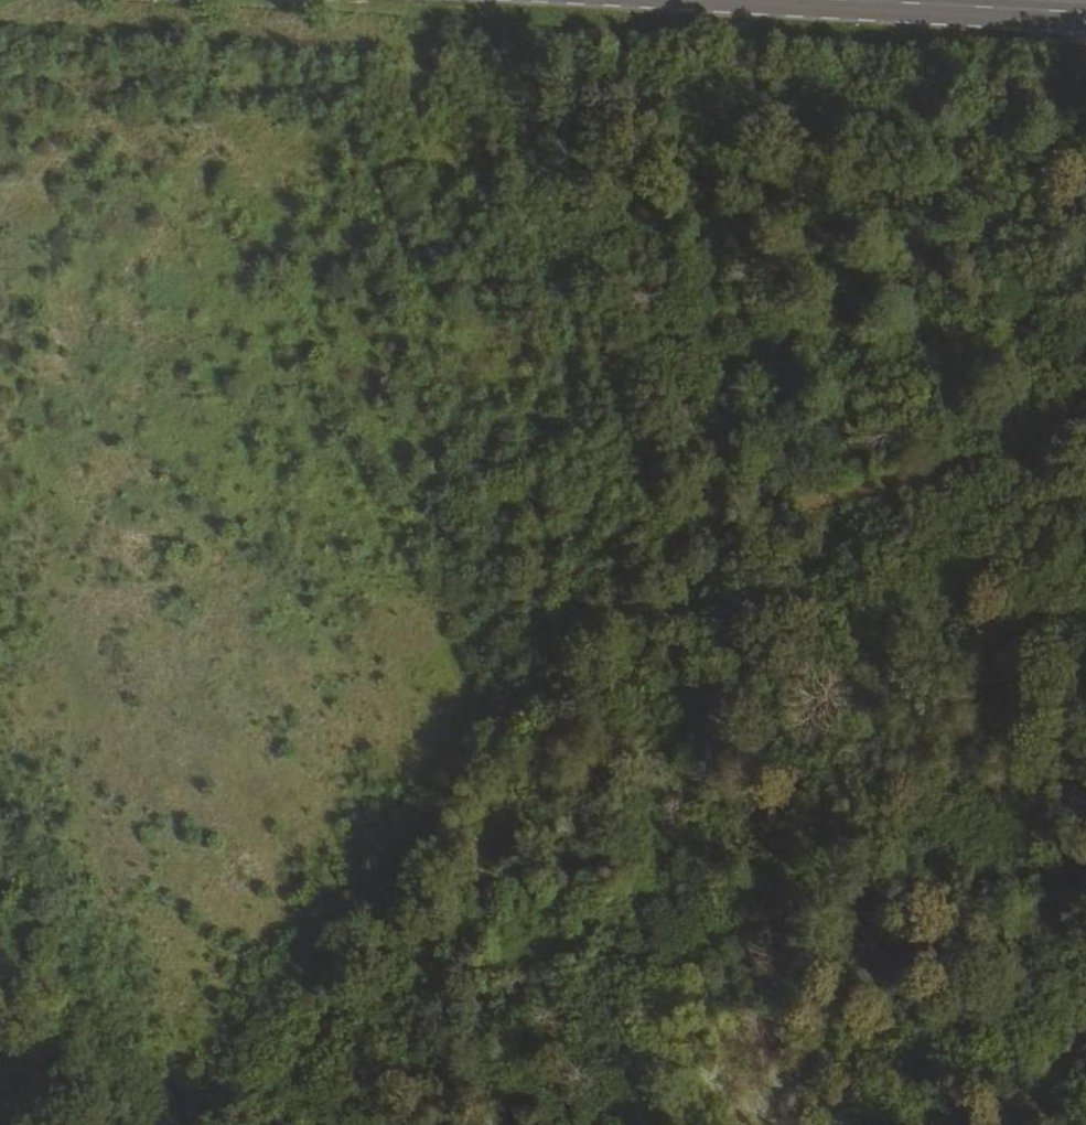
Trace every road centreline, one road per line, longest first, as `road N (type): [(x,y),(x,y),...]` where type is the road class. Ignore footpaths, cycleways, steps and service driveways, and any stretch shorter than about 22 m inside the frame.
road 1 (primary): [(864,0),(1085,12)]

